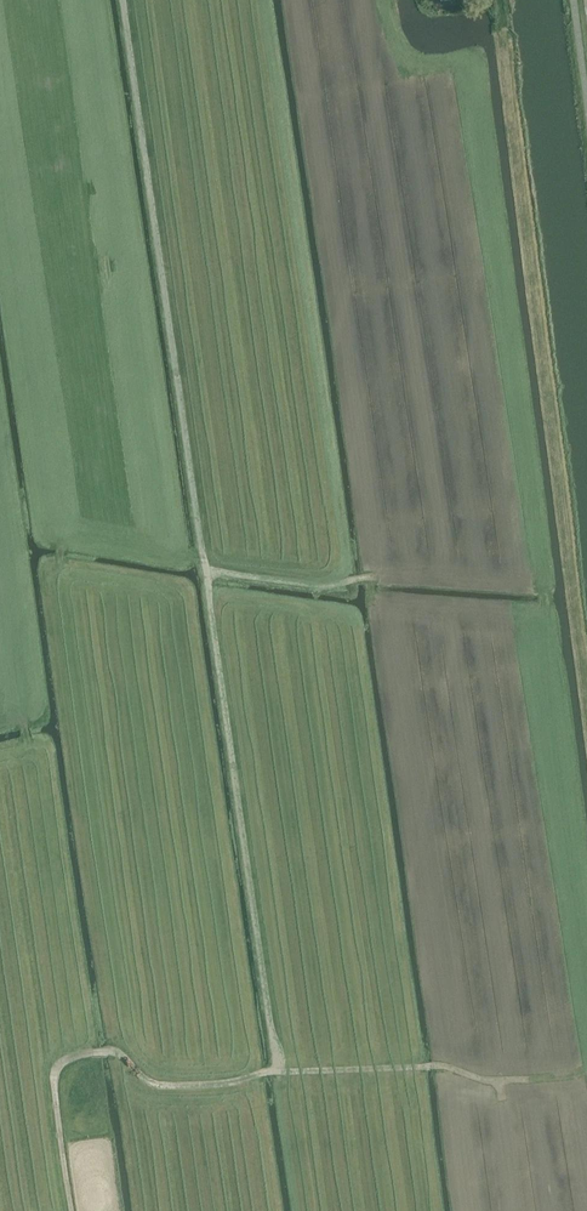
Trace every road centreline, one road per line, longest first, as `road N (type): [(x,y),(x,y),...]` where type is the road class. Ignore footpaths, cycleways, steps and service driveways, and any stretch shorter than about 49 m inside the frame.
road 1 (track): [(126,0),(277,1069)]
road 2 (track): [(277,1069),(234,1082),(157,1085),(117,1053),(68,1058),(54,1071),(72,1210)]
road 3 (track): [(528,1079),(483,1080),(444,1066),(277,1069)]
road 4 (track): [(381,576),(327,586),(208,573)]

